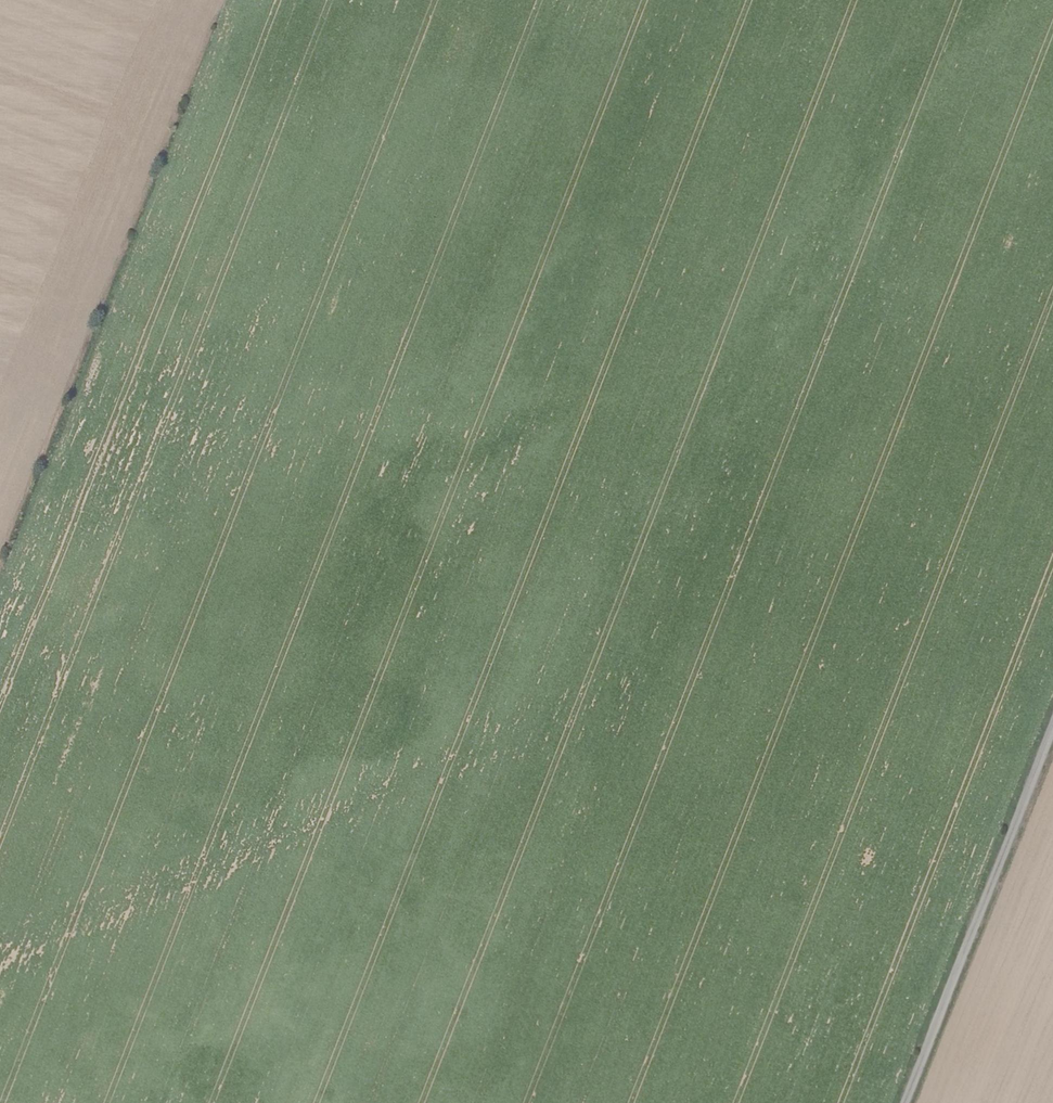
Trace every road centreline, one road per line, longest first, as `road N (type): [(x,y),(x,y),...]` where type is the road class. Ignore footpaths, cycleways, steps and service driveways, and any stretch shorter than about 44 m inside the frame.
road 1 (track): [(904,1102),(1052,720)]

